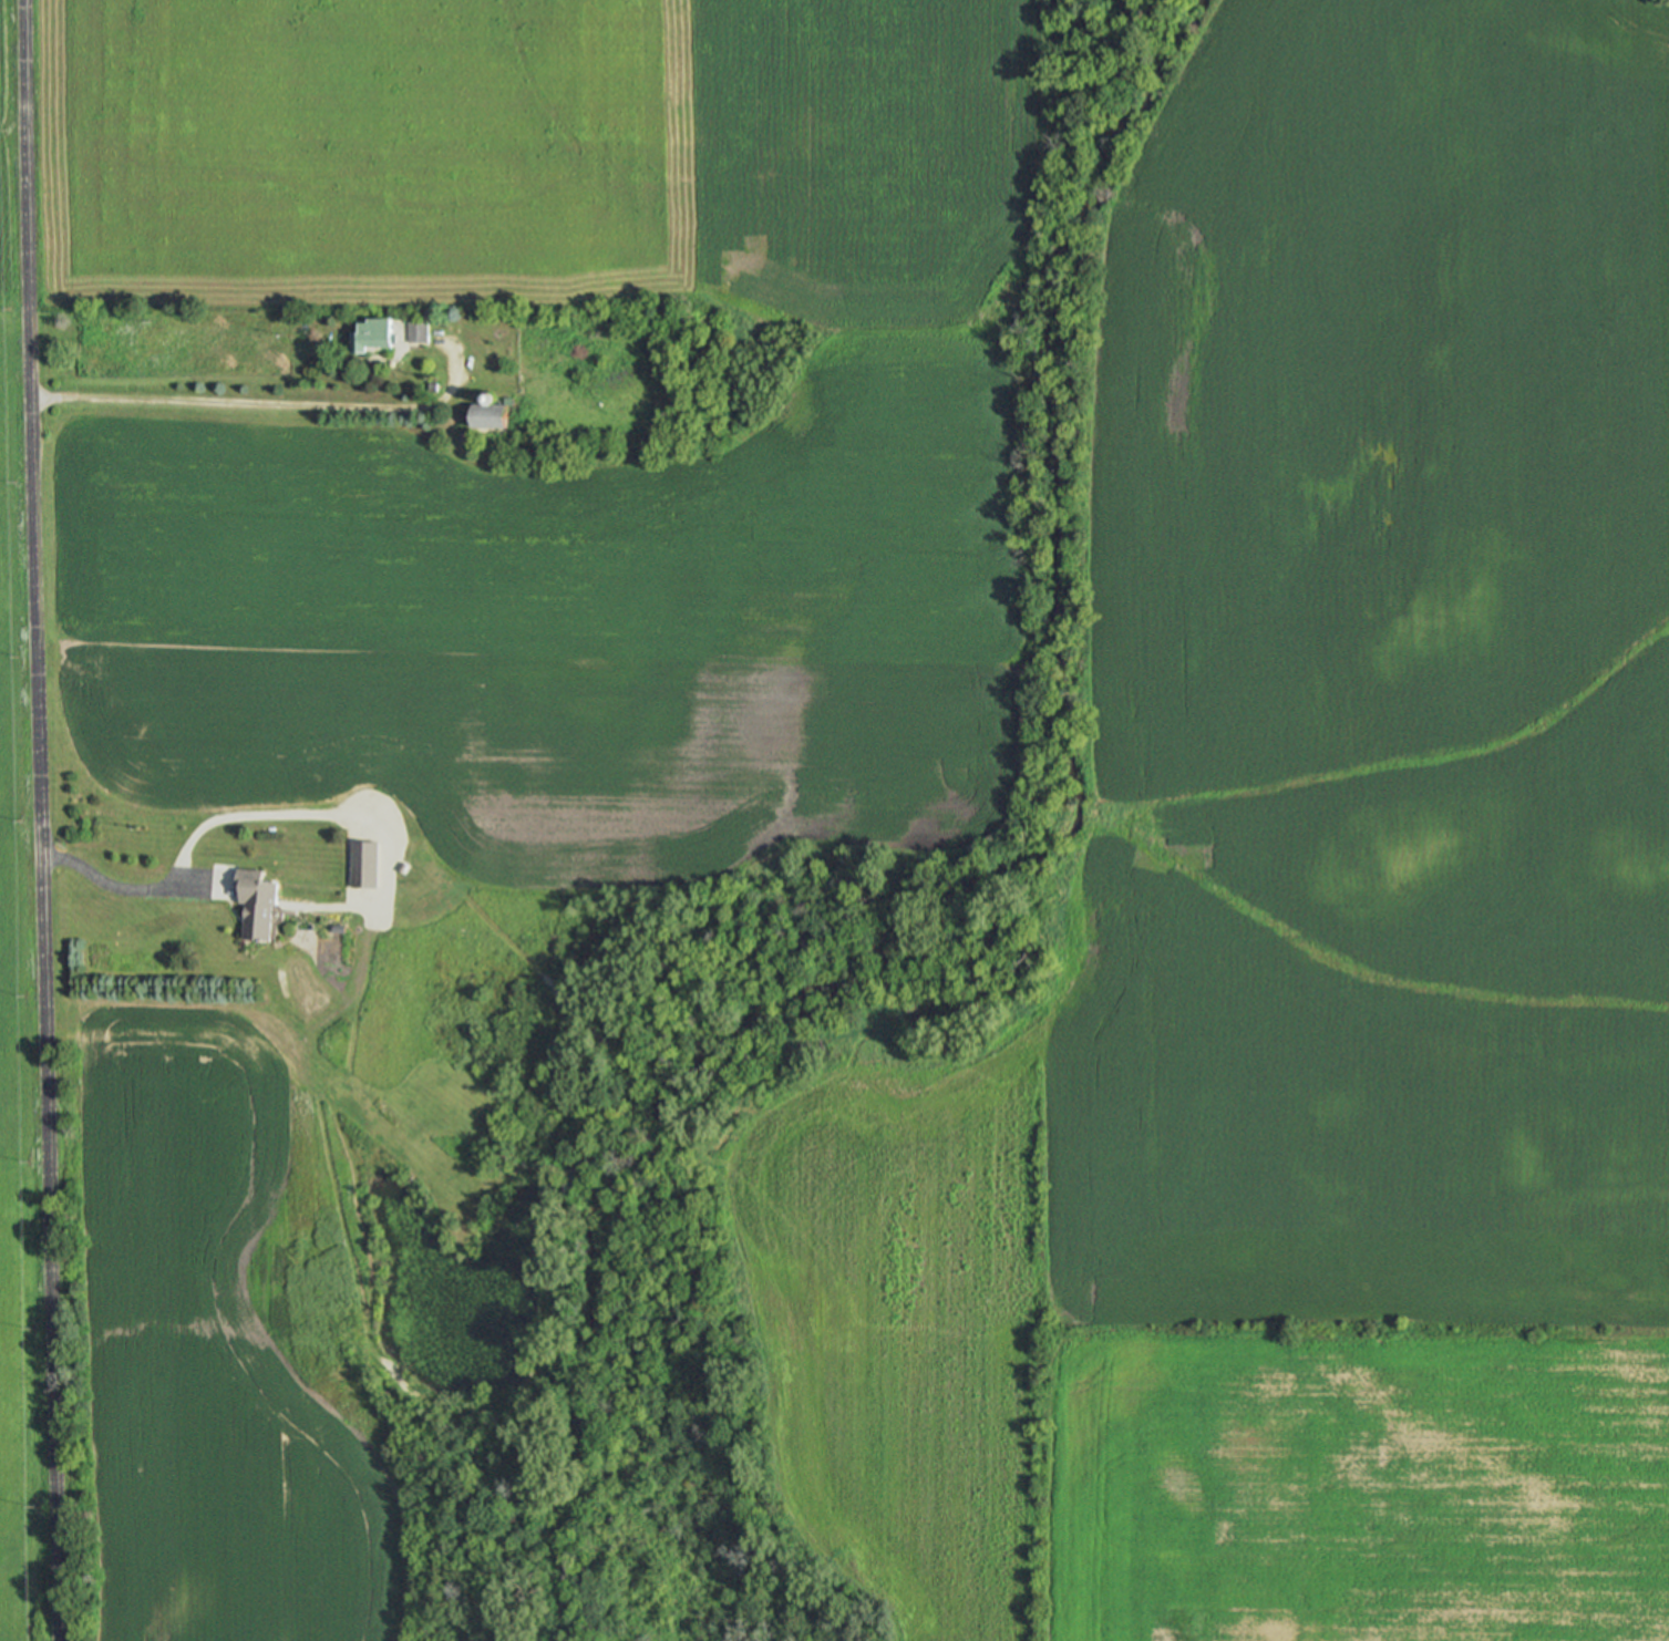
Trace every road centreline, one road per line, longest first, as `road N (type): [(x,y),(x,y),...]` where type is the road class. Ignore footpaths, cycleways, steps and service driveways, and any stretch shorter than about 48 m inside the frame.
road 1 (residential): [(60,1640),(24,0)]

